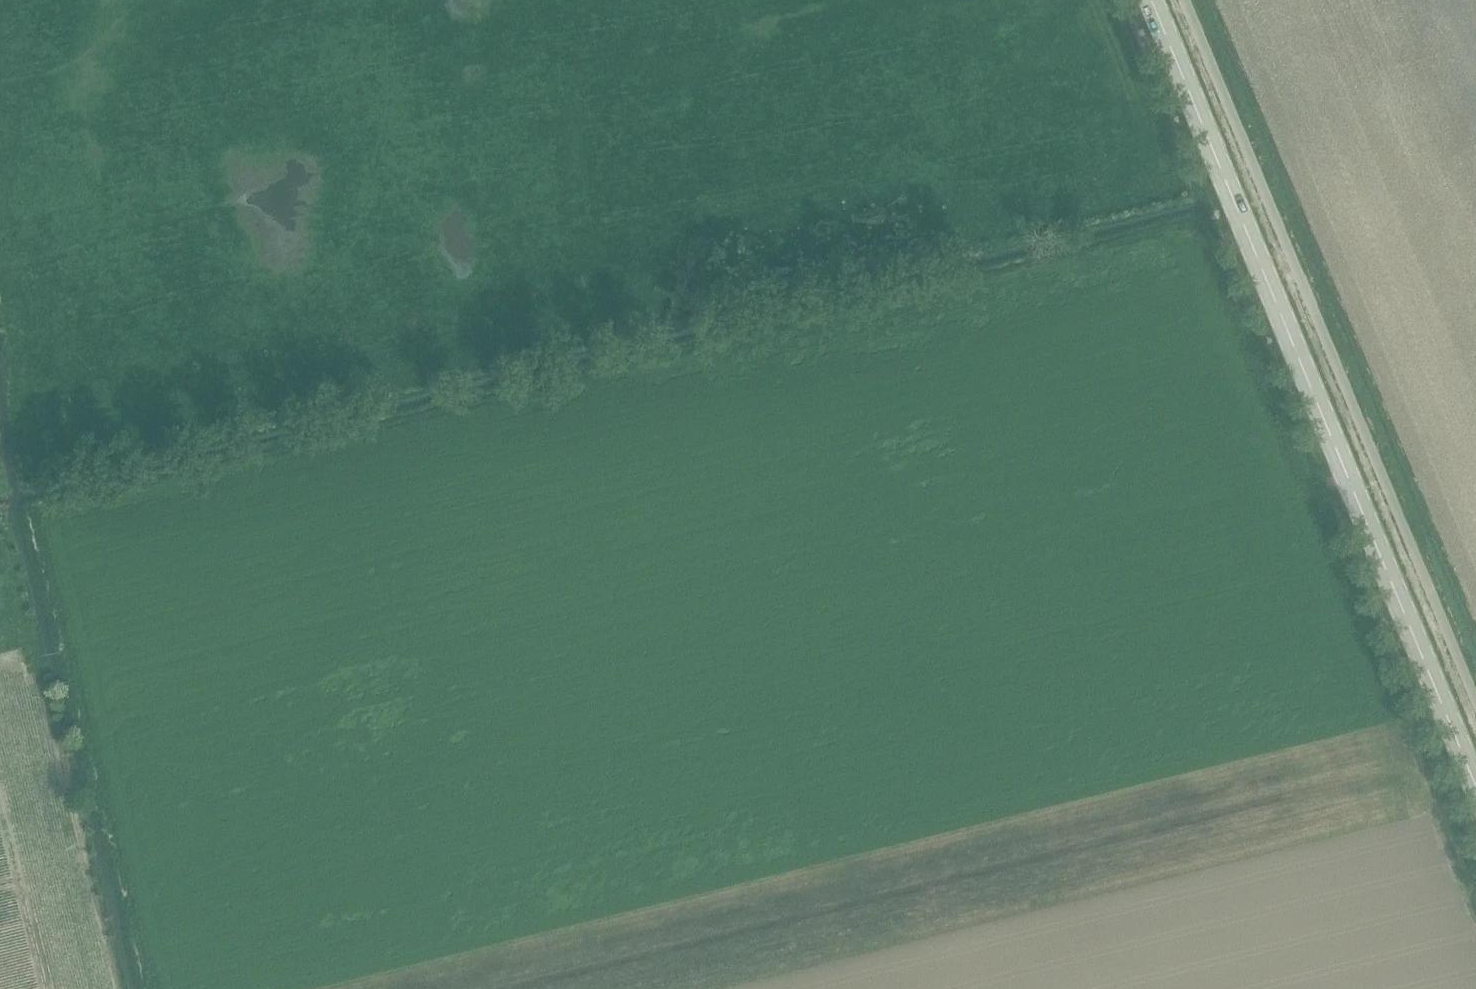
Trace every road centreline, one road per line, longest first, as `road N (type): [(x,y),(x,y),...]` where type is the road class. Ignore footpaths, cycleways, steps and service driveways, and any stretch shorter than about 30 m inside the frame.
road 1 (secondary): [(1475,781),(1152,0)]

